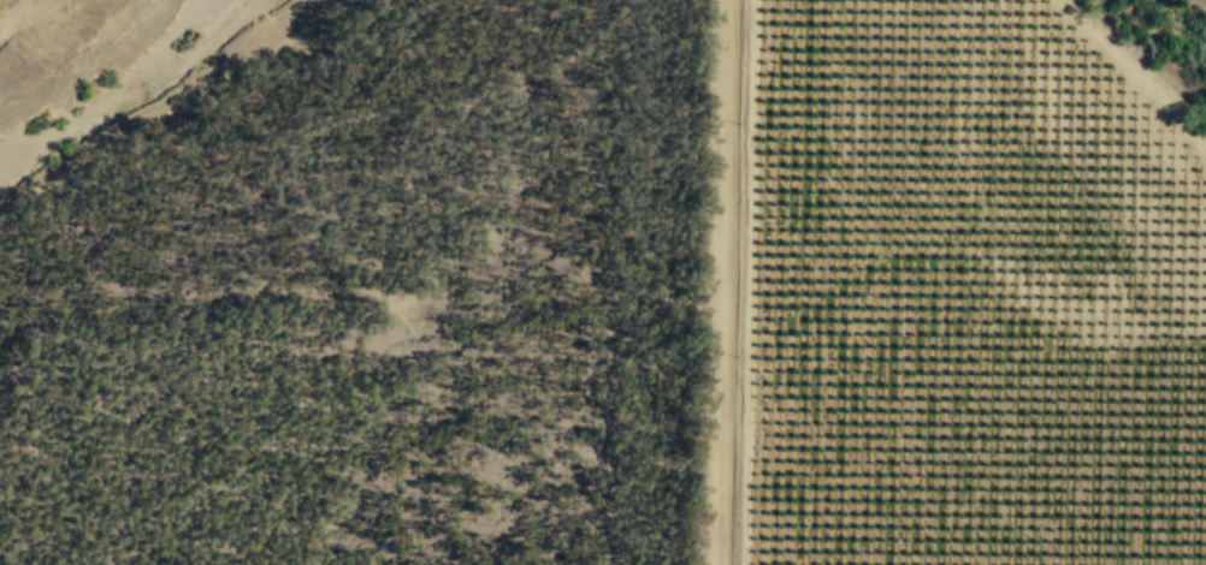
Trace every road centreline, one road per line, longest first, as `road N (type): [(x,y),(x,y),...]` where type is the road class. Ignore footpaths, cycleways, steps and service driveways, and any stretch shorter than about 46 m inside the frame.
road 1 (track): [(718,564),(726,0)]
road 2 (track): [(344,0),(182,102),(0,202)]

